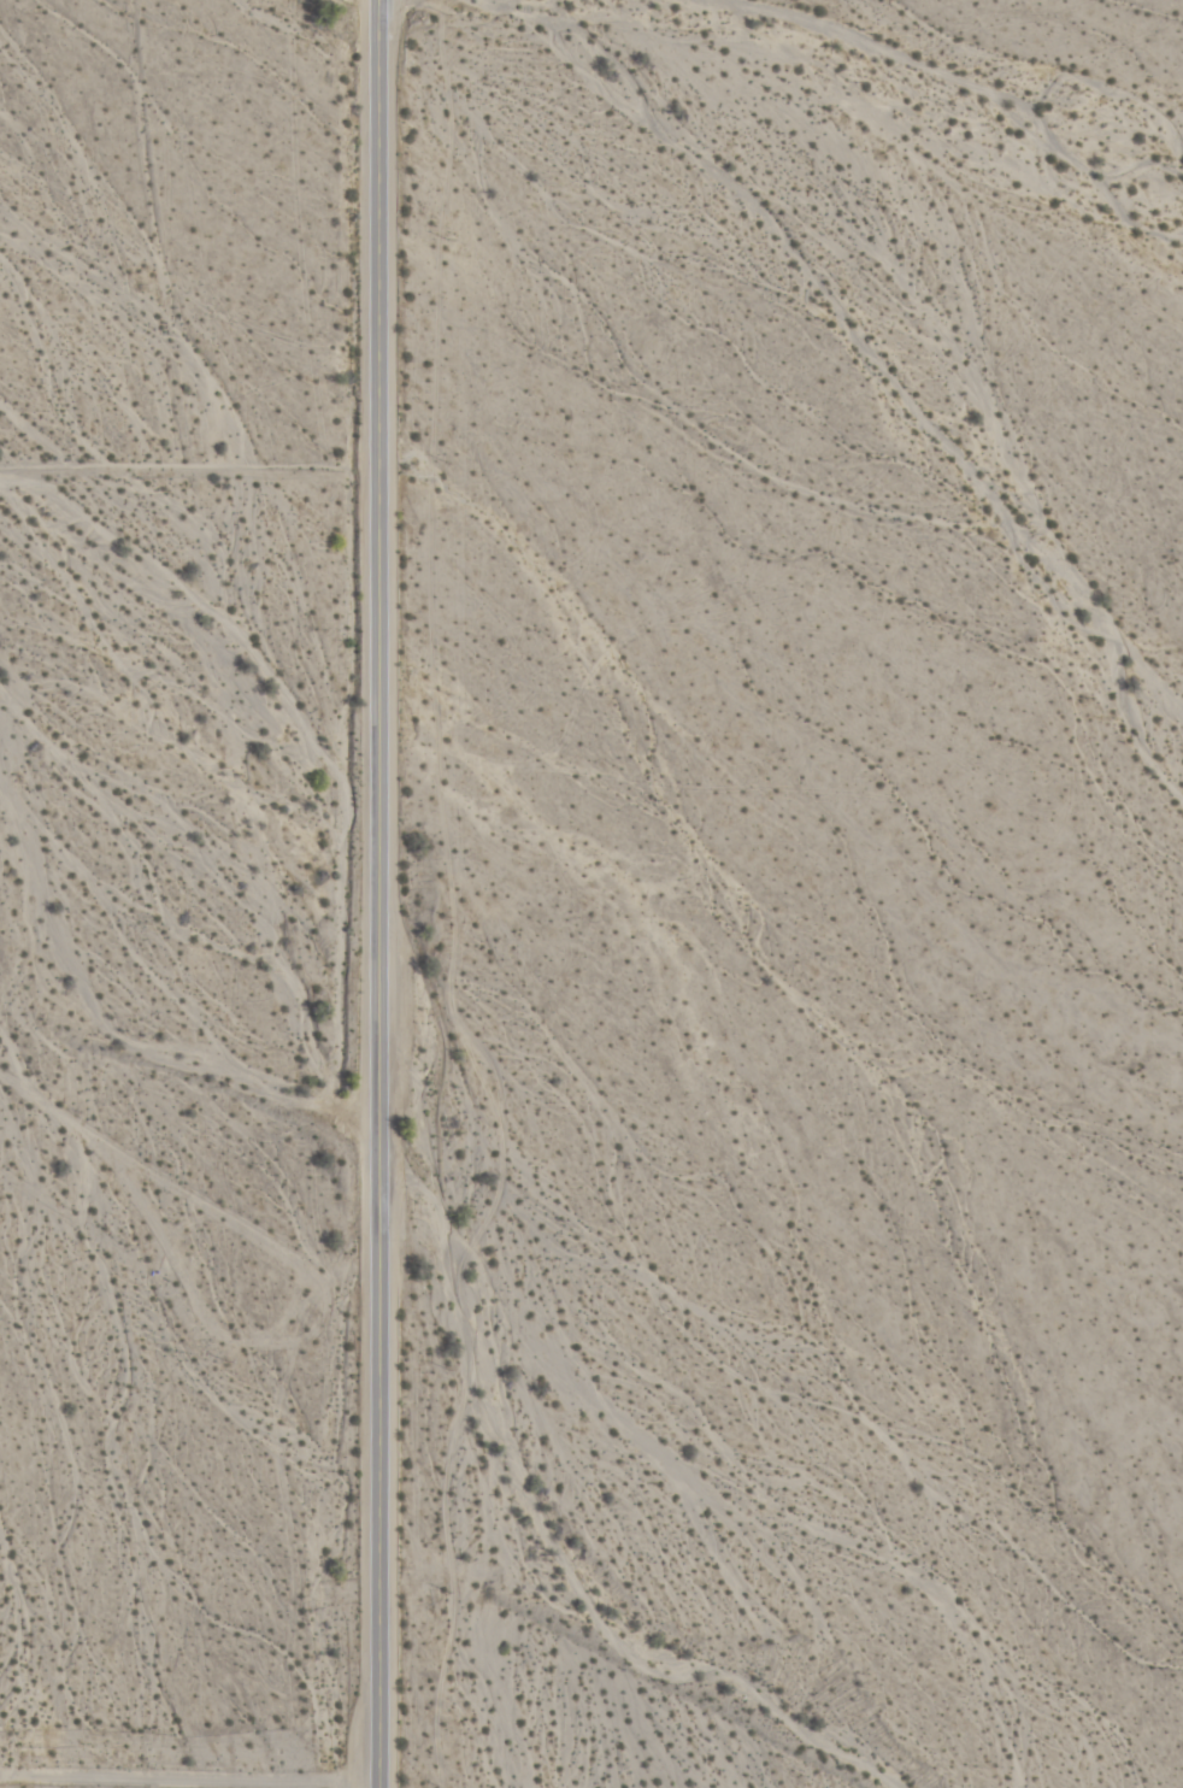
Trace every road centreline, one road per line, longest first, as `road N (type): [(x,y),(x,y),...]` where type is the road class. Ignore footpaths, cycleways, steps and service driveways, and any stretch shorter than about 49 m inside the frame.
road 1 (trunk): [(387,1787),(387,0)]

